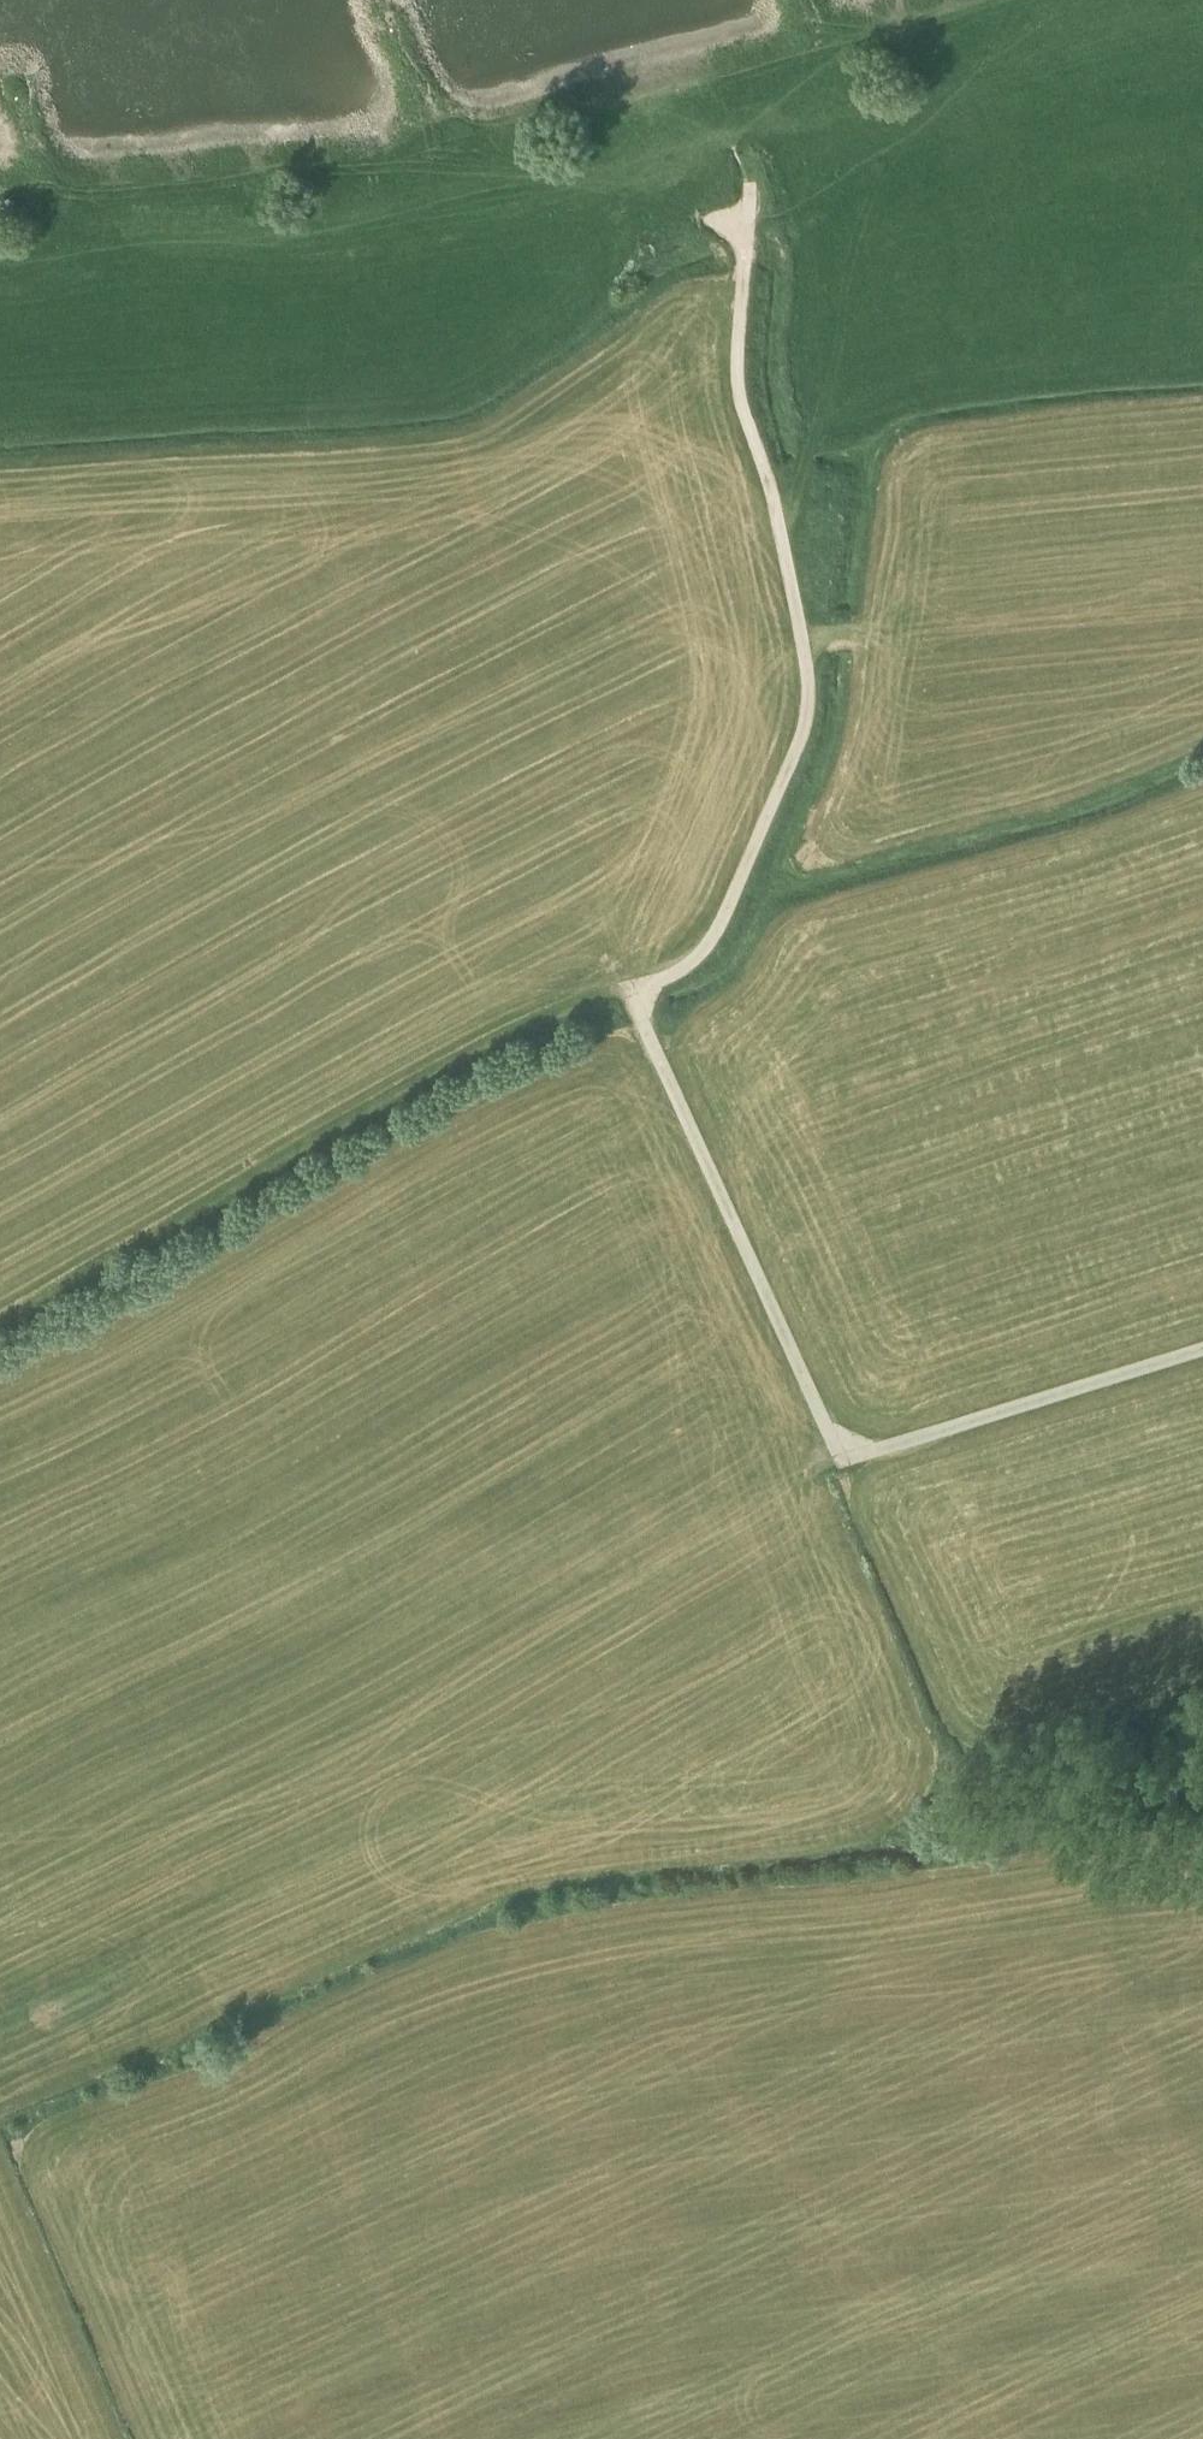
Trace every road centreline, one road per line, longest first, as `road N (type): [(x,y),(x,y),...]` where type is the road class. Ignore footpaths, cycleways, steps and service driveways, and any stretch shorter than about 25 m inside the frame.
road 1 (unclassified): [(1202,1345),(864,1450),(821,1429),(632,1035),(641,1002),(681,997),(710,959),(794,760),(796,679),(737,375),(741,208)]

